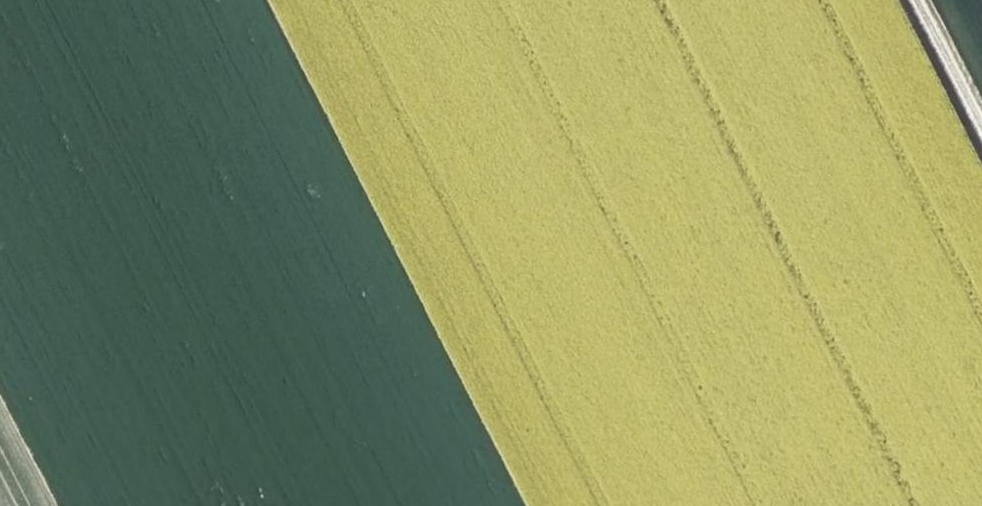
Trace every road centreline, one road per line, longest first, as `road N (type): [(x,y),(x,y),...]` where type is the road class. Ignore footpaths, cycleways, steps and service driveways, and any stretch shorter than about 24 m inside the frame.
road 1 (track): [(981,128),(916,0)]

